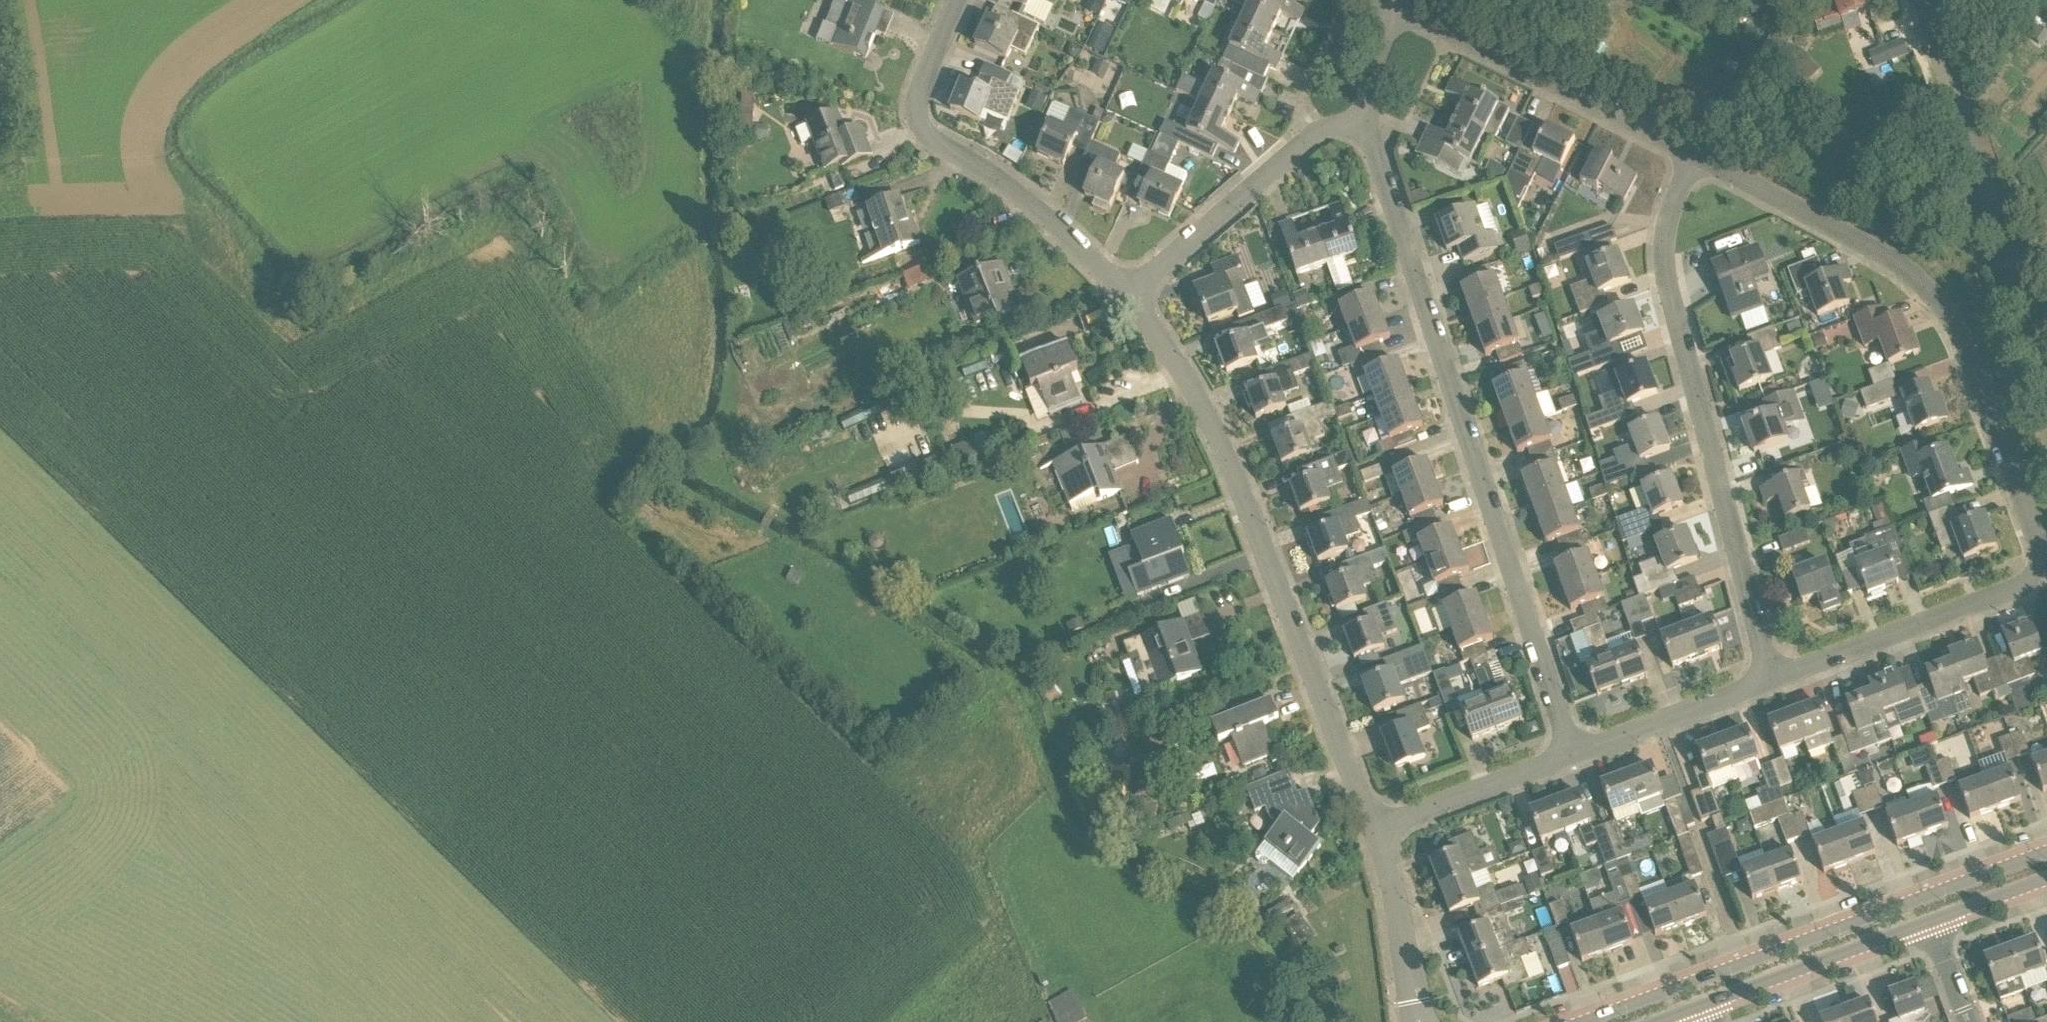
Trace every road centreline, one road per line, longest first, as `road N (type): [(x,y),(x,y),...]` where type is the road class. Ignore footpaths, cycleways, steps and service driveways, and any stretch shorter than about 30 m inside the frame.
road 1 (residential): [(1772,681),(2019,588),(2045,561),(1967,352),(1907,263),(1695,155)]
road 2 (residential): [(1575,755),(1368,126)]
road 3 (residential): [(1380,821),(1345,758),(1220,445),(1179,366),(1127,292)]
road 4 (residential): [(1772,681),(1669,292),(1666,231),(1695,155)]
road 5 (secondary): [(2046,848),(1576,1021)]
road 6 (unclassified): [(2046,369),(1921,0)]
road 7 (residential): [(1695,155),(1400,12)]
road 8 (residential): [(1127,292),(1321,130),(1368,126)]
road 9 (residential): [(1127,292),(1070,236),(932,137),(914,99)]
road 10 (secondary): [(1697,1009),(1933,922)]
road 11 (residential): [(1575,755),(1772,681)]
road 12 (residential): [(1380,821),(1575,755)]
road 13 (residential): [(1422,1021),(1380,821)]
road 14 (secondary): [(1933,922),(2046,879)]
road 15 (residential): [(1368,126),(1376,64),(1400,12)]

